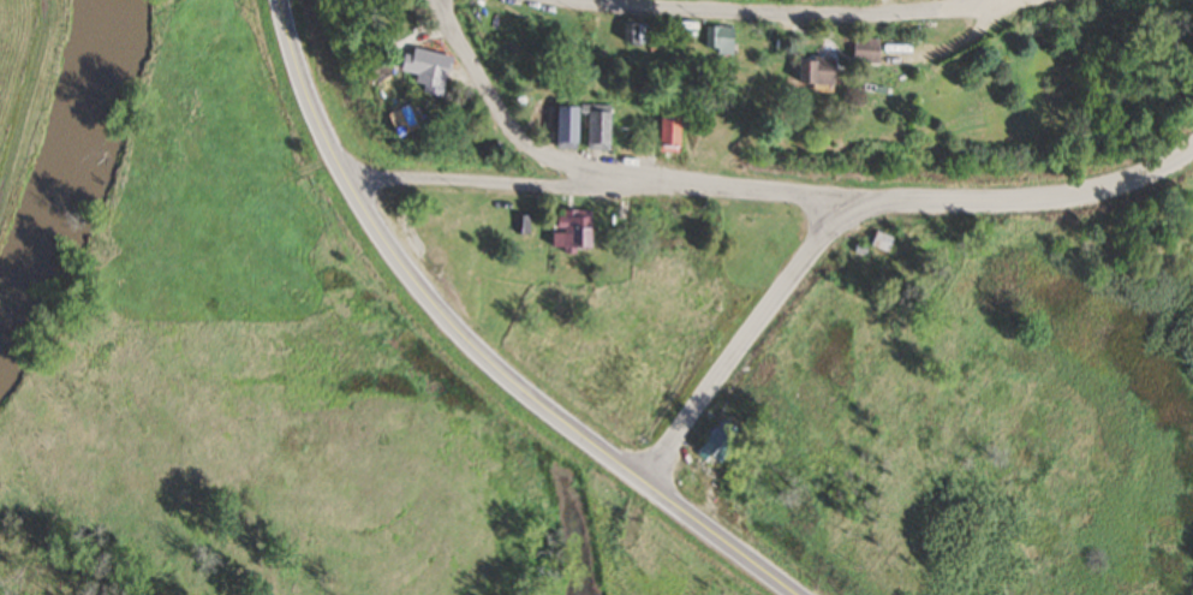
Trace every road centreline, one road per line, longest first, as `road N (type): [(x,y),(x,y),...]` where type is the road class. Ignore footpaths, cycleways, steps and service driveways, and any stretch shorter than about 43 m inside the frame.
road 1 (primary): [(792,594),(469,346),(410,278),(345,177),(306,97),(280,0)]
road 2 (secondary): [(642,480),(799,260),(846,209),(1048,202),(1192,149)]
road 3 (residential): [(345,177),(813,198),(846,209)]
road 4 (residential): [(560,0),(822,16),(1025,0)]
road 5 (residential): [(591,188),(503,124),(437,0)]

